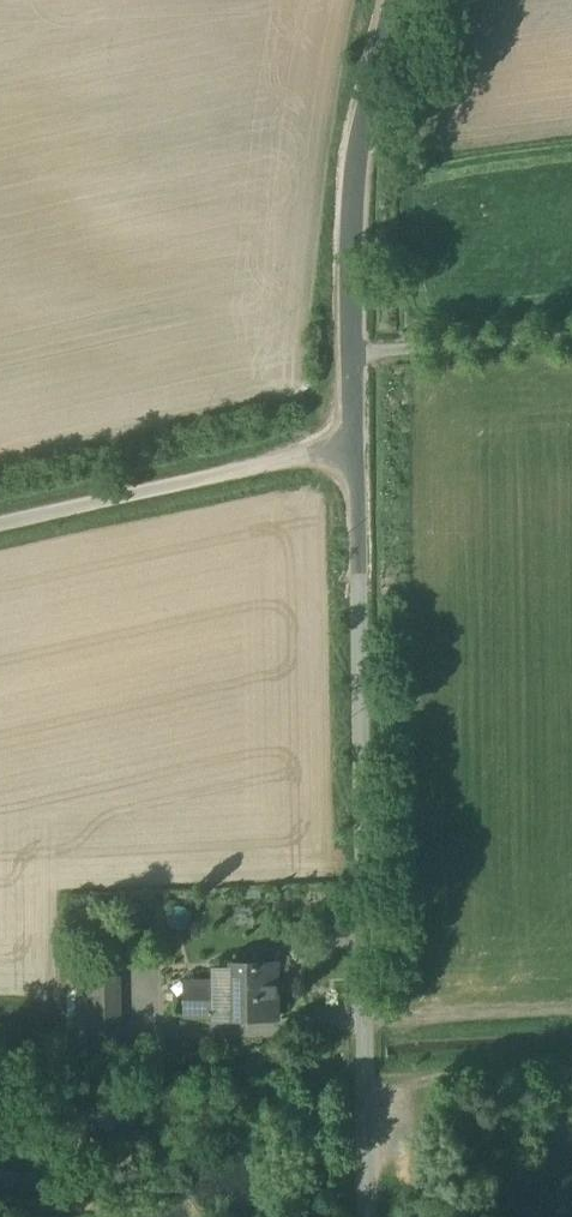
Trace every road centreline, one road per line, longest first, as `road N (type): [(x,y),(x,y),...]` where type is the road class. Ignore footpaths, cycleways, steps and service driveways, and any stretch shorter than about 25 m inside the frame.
road 1 (unclassified): [(368,1216),(369,429)]
road 2 (unclassified): [(369,429),(373,143),(409,0)]
road 3 (unclassified): [(369,429),(0,512)]
road 4 (track): [(365,1023),(571,1013)]

